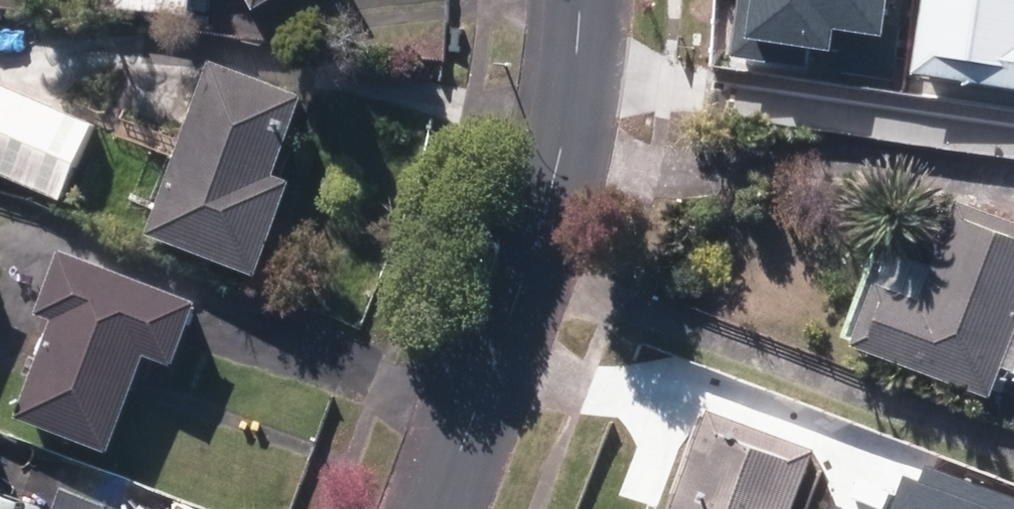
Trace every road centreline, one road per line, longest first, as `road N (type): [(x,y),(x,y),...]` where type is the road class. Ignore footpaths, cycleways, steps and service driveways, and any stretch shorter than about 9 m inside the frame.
road 1 (residential): [(587,0),(552,193),(432,508)]

